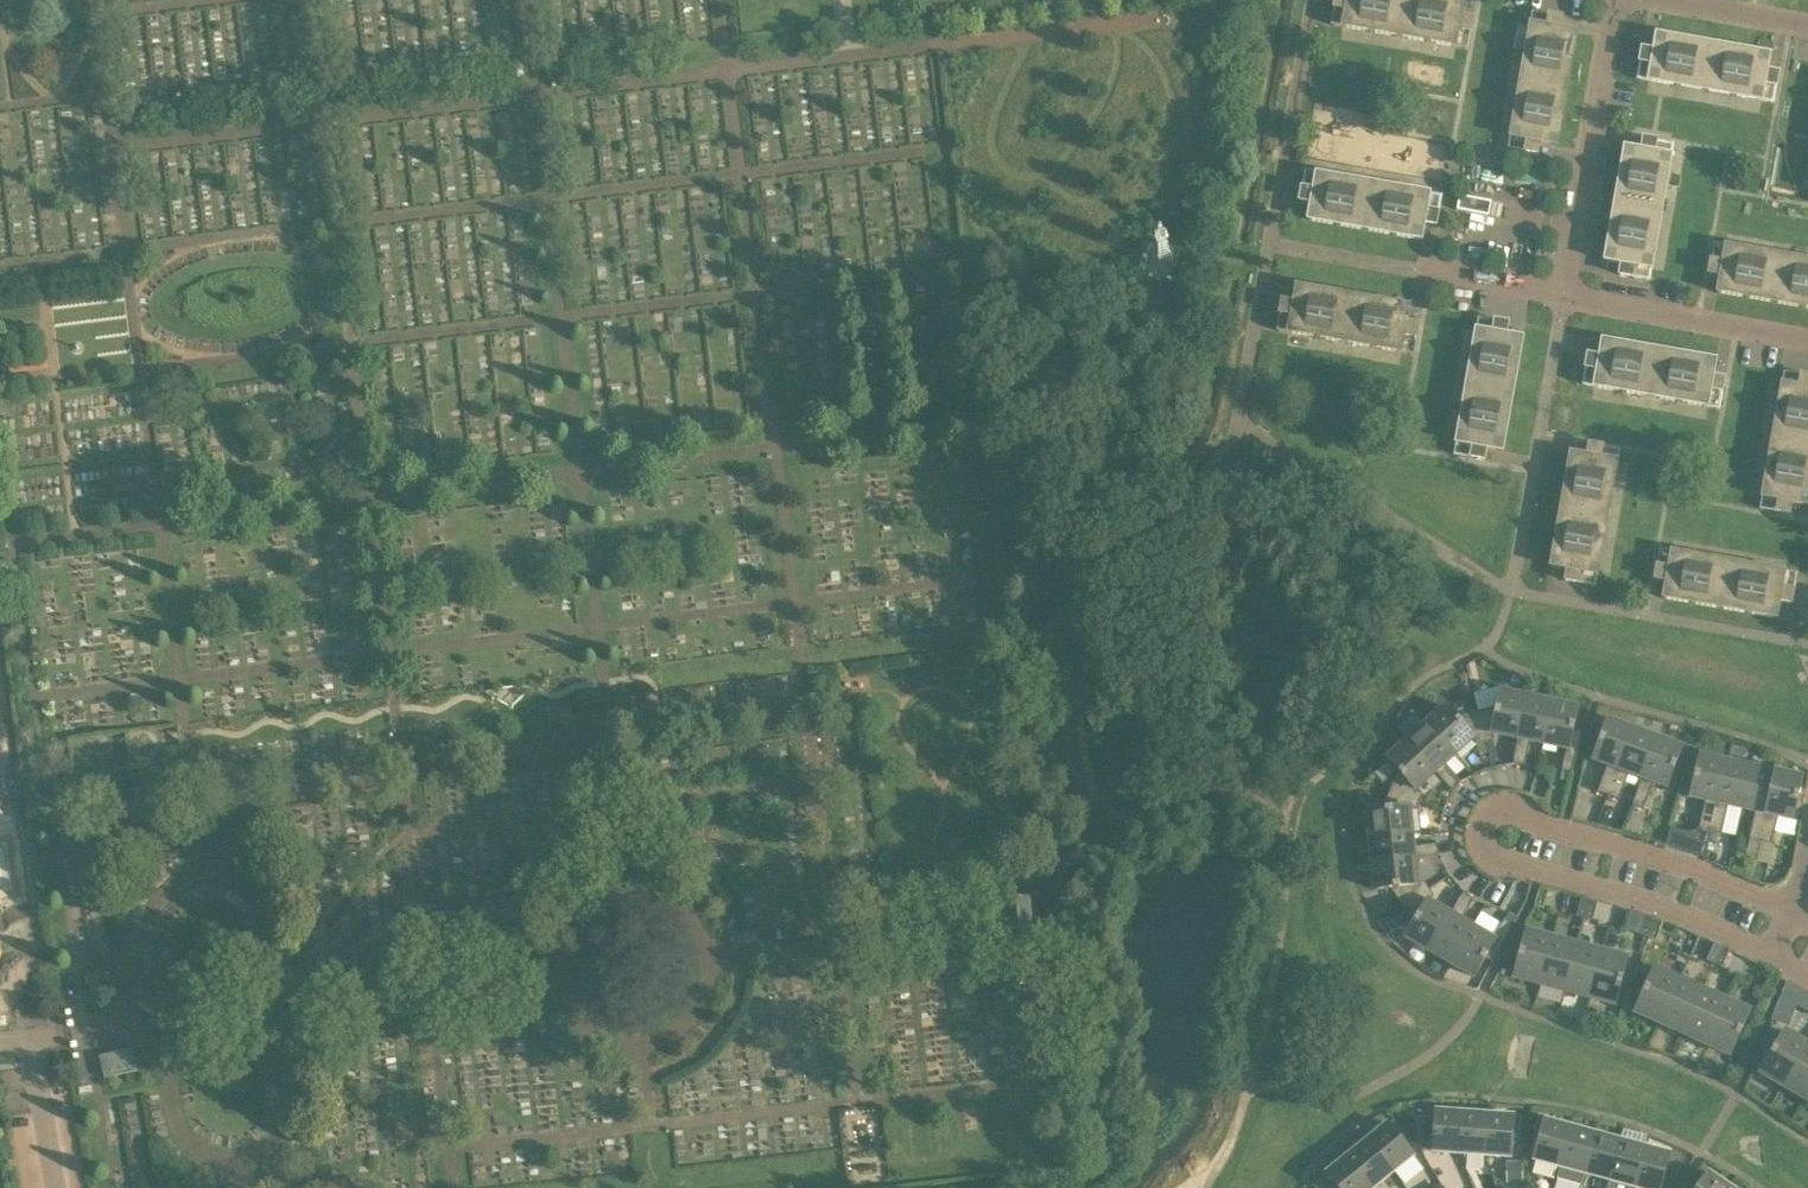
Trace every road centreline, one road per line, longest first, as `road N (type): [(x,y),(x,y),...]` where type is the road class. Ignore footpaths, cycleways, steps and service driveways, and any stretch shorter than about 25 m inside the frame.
road 1 (residential): [(1807,974),(1770,951),(1499,863),(1478,846),(1478,830),(1500,809),(1523,810),(1553,829),(1792,914)]
road 2 (residential): [(1615,0),(1564,290)]
road 3 (residential): [(1807,336),(1564,290)]
road 4 (residential): [(55,1187),(31,1040)]
road 5 (residential): [(1564,290),(1434,267)]

